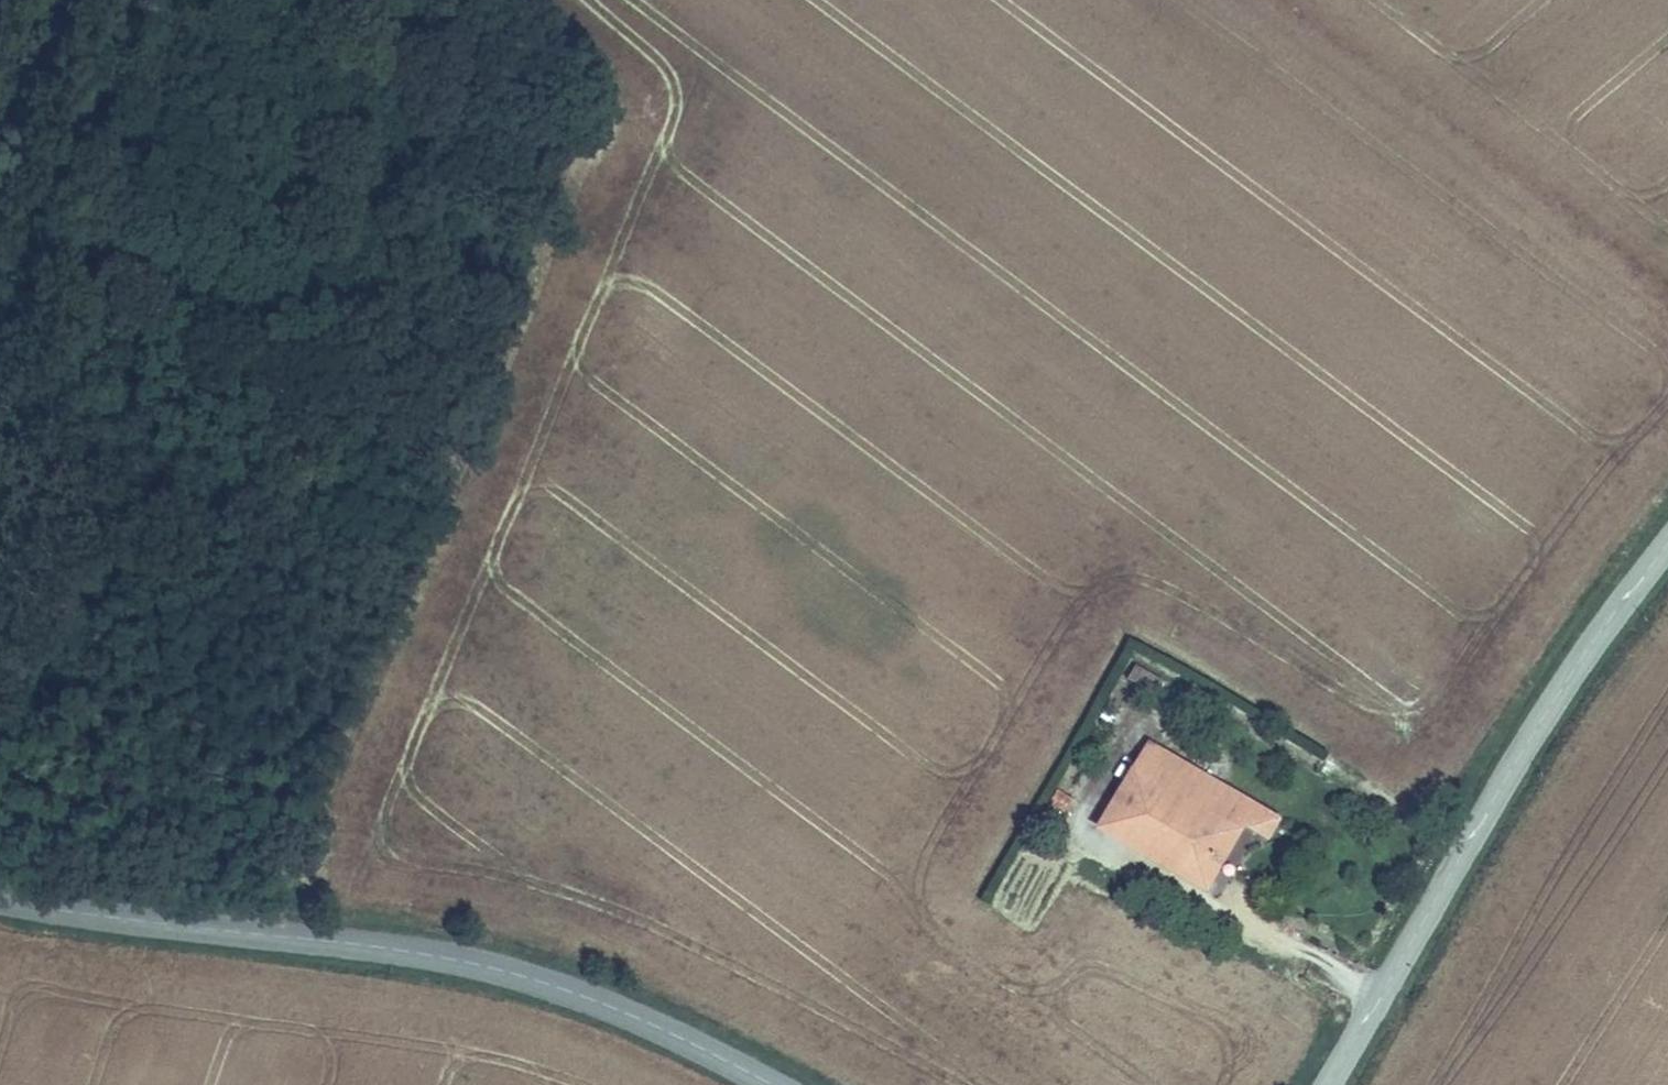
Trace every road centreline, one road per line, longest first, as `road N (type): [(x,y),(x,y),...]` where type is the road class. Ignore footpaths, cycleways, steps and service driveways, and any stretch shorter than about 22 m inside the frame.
road 1 (tertiary): [(773,1084),(622,1011),(465,959),(0,898)]
road 2 (tertiary): [(1328,1084),(1510,766),(1667,543)]

